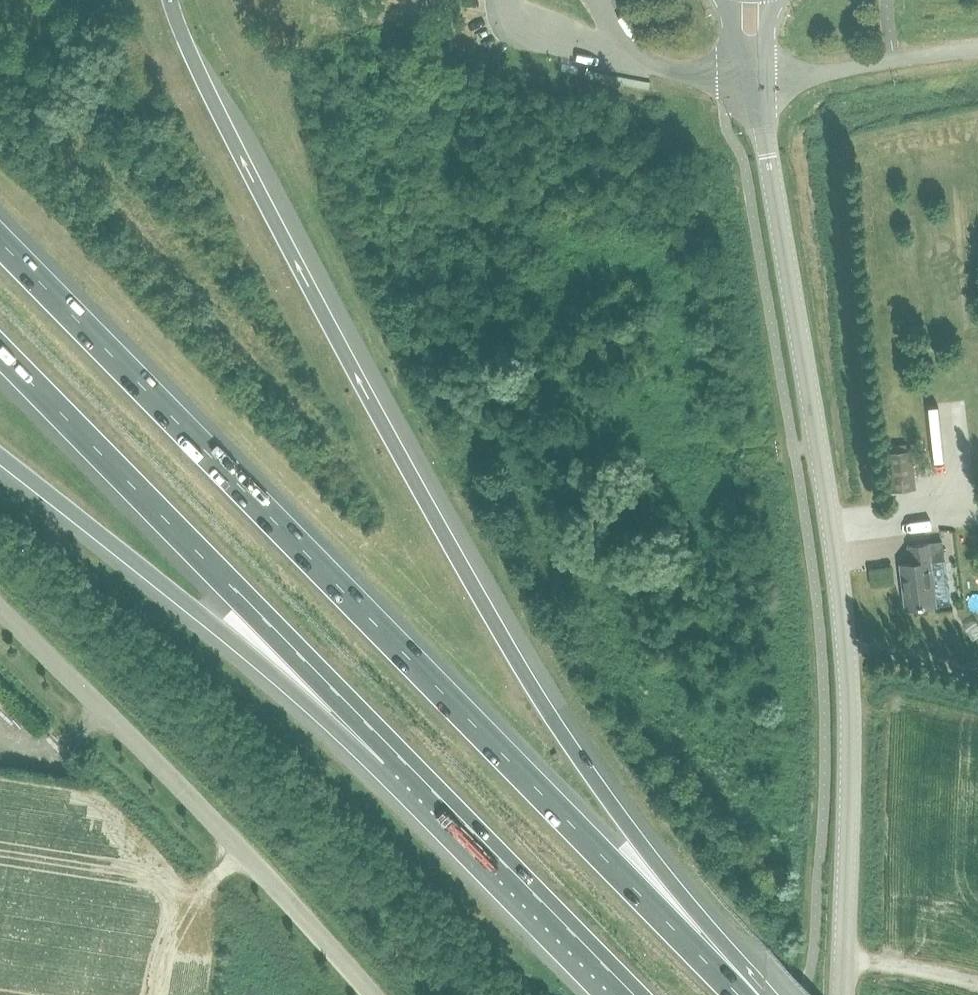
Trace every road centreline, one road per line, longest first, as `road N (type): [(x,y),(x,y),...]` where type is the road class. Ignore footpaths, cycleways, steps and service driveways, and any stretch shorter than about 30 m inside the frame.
road 1 (motorway): [(747,994),(504,637),(324,315),(169,0)]
road 2 (motorway): [(739,994),(0,239)]
road 3 (tertiary): [(843,994),(851,730),(839,586),(756,80)]
road 4 (motorway): [(0,350),(395,751)]
road 5 (unclassified): [(371,994),(0,609)]
road 6 (motorway): [(0,454),(223,633),(395,751)]
road 7 (motorway): [(395,751),(635,994)]
road 8 (unclassified): [(507,0),(528,35),(635,60)]
road 9 (track): [(845,960),(977,988)]
road 10 (unclassified): [(635,60),(756,80)]

